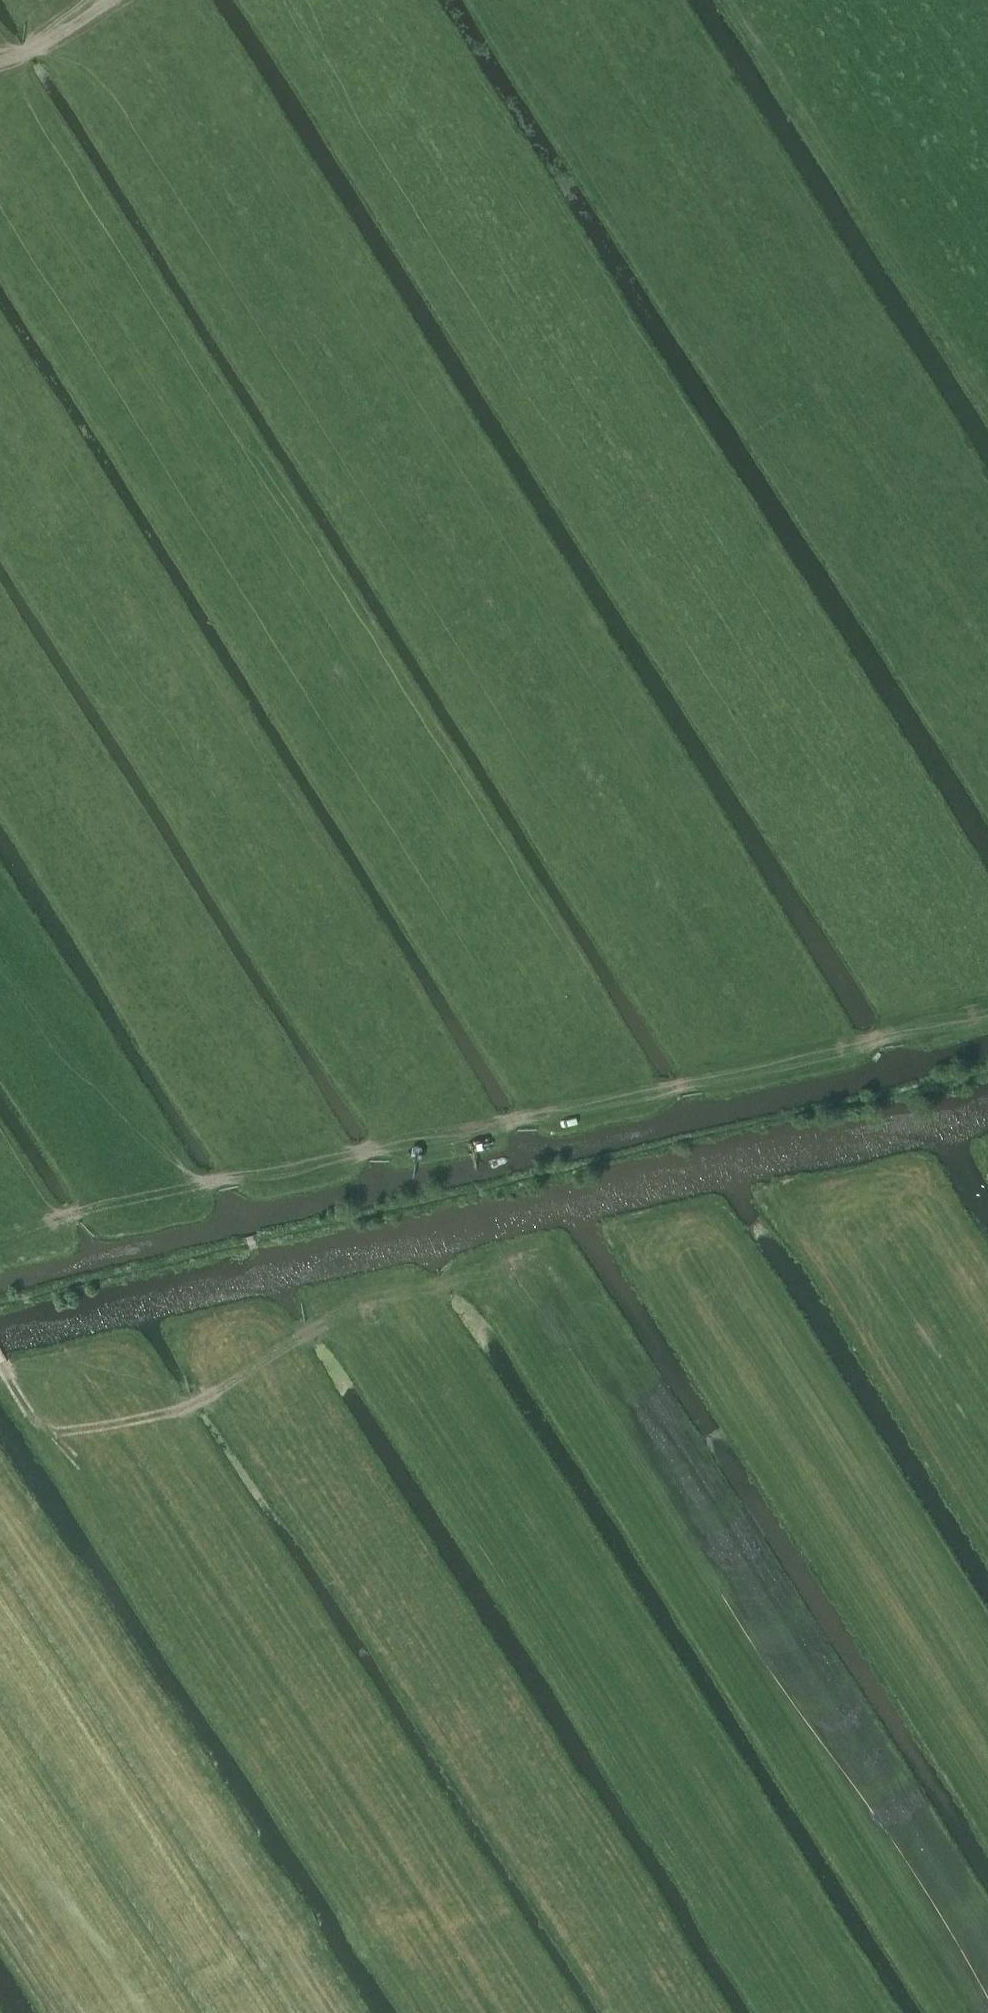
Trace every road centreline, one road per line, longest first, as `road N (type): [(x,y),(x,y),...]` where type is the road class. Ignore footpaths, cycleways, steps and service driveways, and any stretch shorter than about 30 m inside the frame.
road 1 (track): [(0,1304),(987,1071)]

